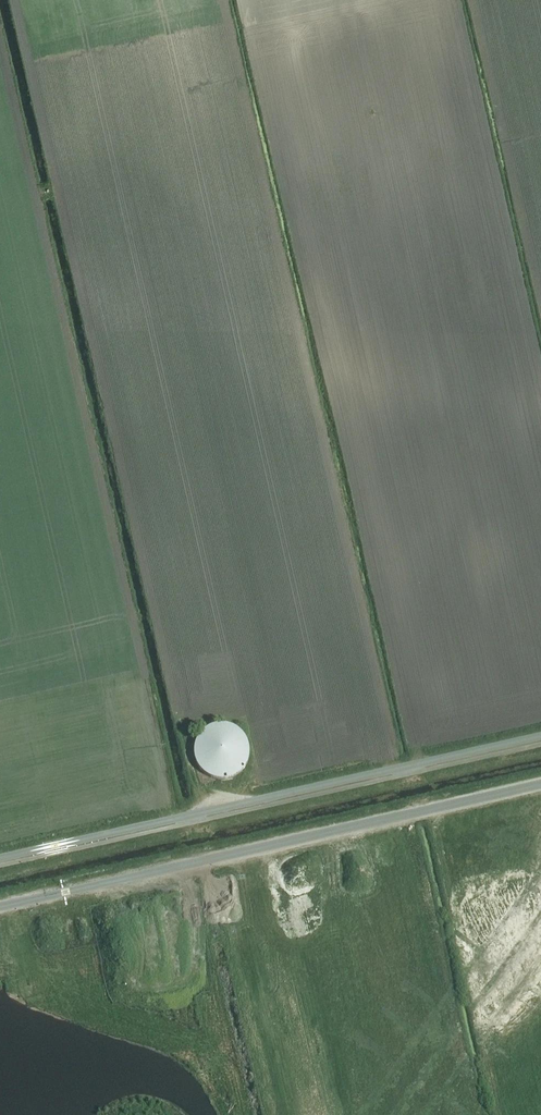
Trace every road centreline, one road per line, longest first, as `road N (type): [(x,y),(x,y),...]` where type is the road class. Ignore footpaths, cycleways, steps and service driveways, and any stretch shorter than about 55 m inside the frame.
road 1 (unclassified): [(540,736),(0,858)]

